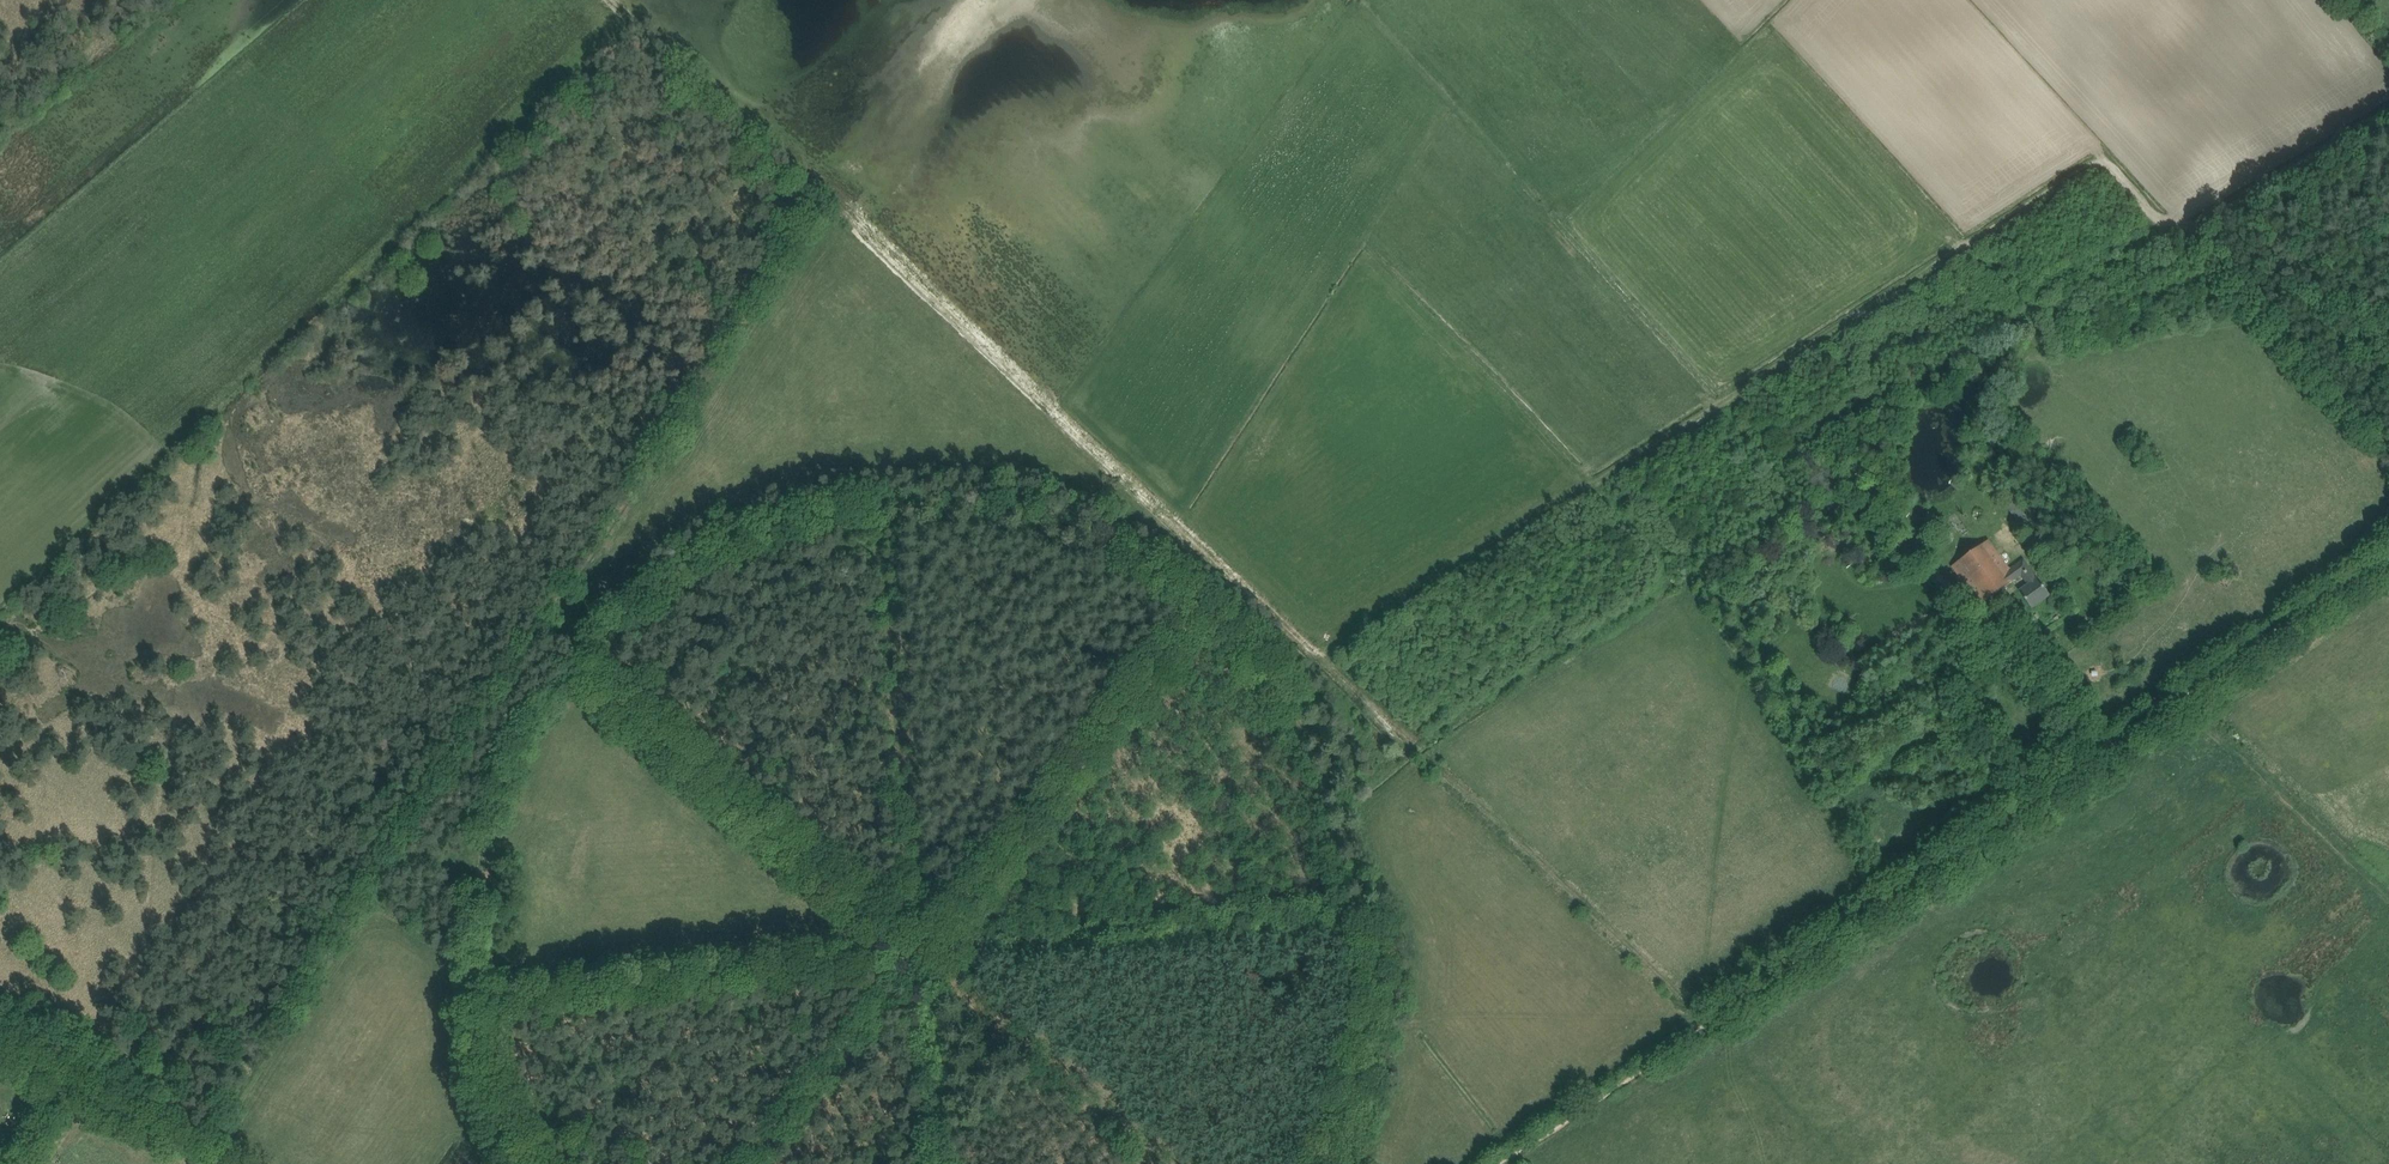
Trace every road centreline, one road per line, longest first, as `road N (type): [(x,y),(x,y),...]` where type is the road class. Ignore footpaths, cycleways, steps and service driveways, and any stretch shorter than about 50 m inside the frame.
road 1 (track): [(1492,1163),(2388,551)]
road 2 (unclassified): [(10,1163),(68,1075),(229,1163)]

